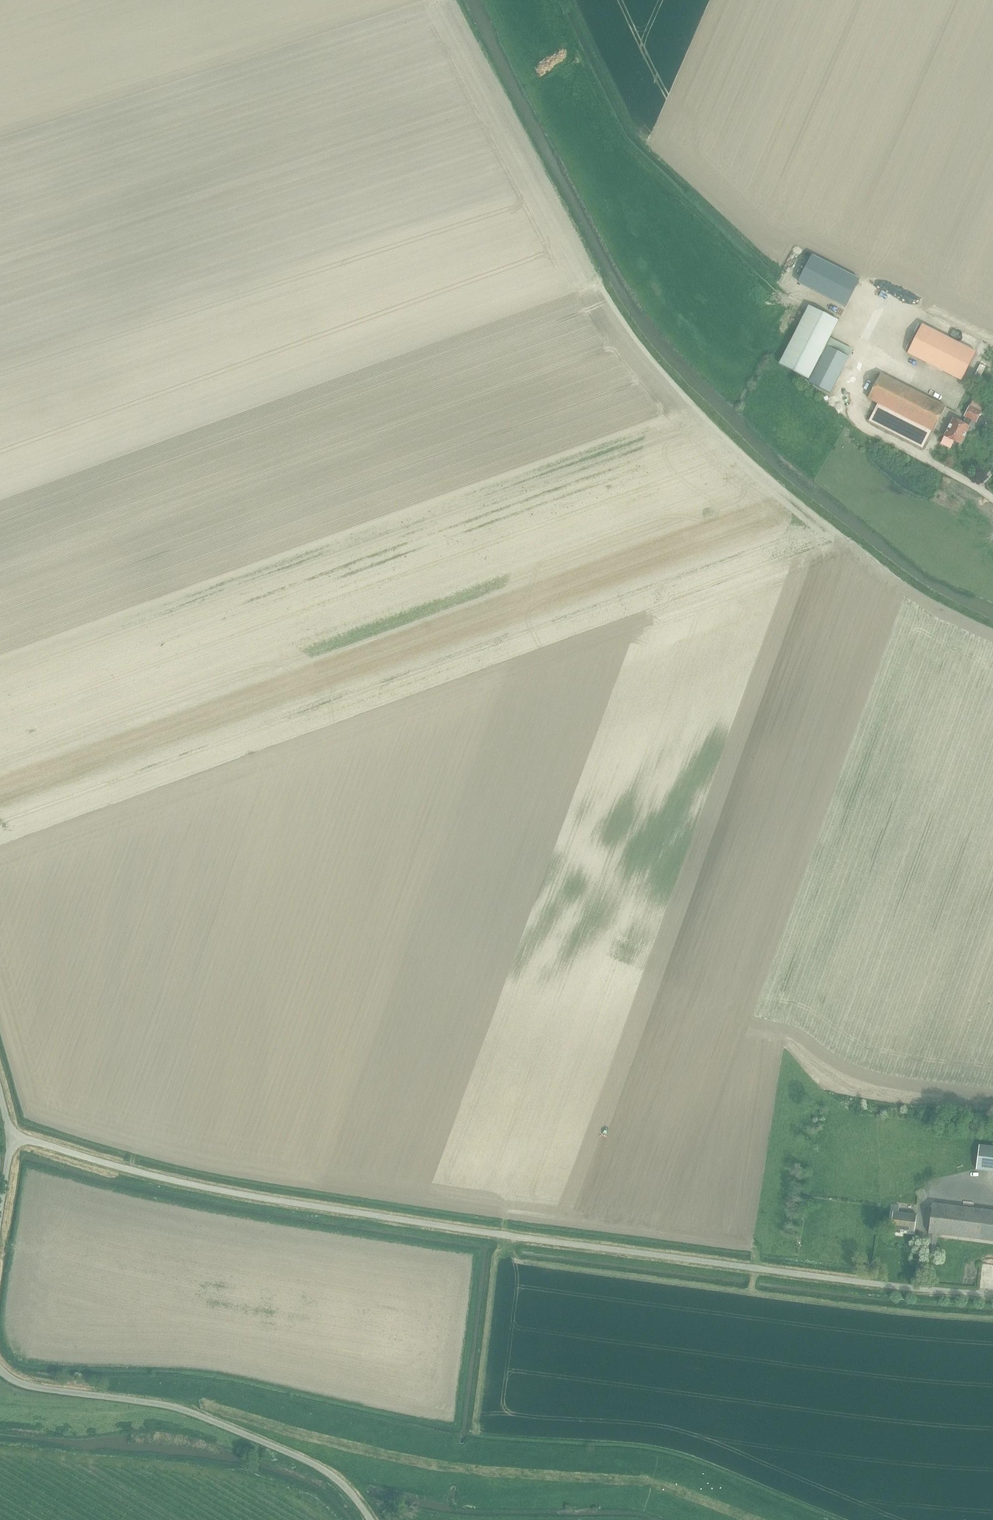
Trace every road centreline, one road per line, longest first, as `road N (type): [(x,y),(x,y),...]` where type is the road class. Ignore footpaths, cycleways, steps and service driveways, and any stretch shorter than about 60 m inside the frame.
road 1 (unclassified): [(992,1292),(733,1270),(277,1204),(10,1134)]
road 2 (track): [(735,1519),(642,1485),(411,1468),(212,1405),(202,1416)]
road 3 (unclassified): [(372,1519),(337,1480),(302,1458),(202,1416),(34,1386),(0,1369)]

